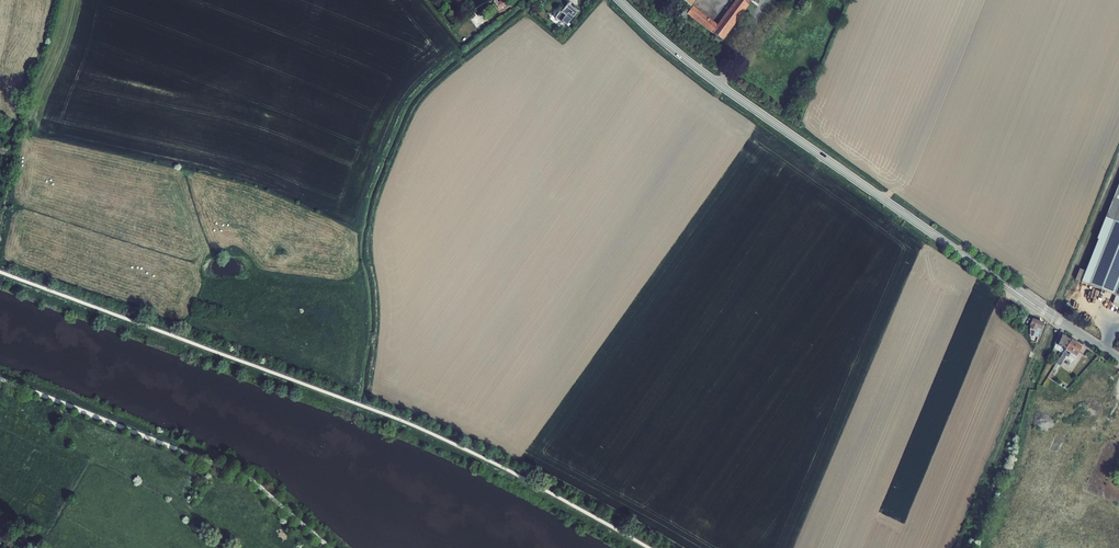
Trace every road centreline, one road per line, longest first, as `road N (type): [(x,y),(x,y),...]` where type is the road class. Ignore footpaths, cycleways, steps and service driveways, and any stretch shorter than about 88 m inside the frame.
road 1 (primary): [(1118,359),(719,84),(619,0)]

